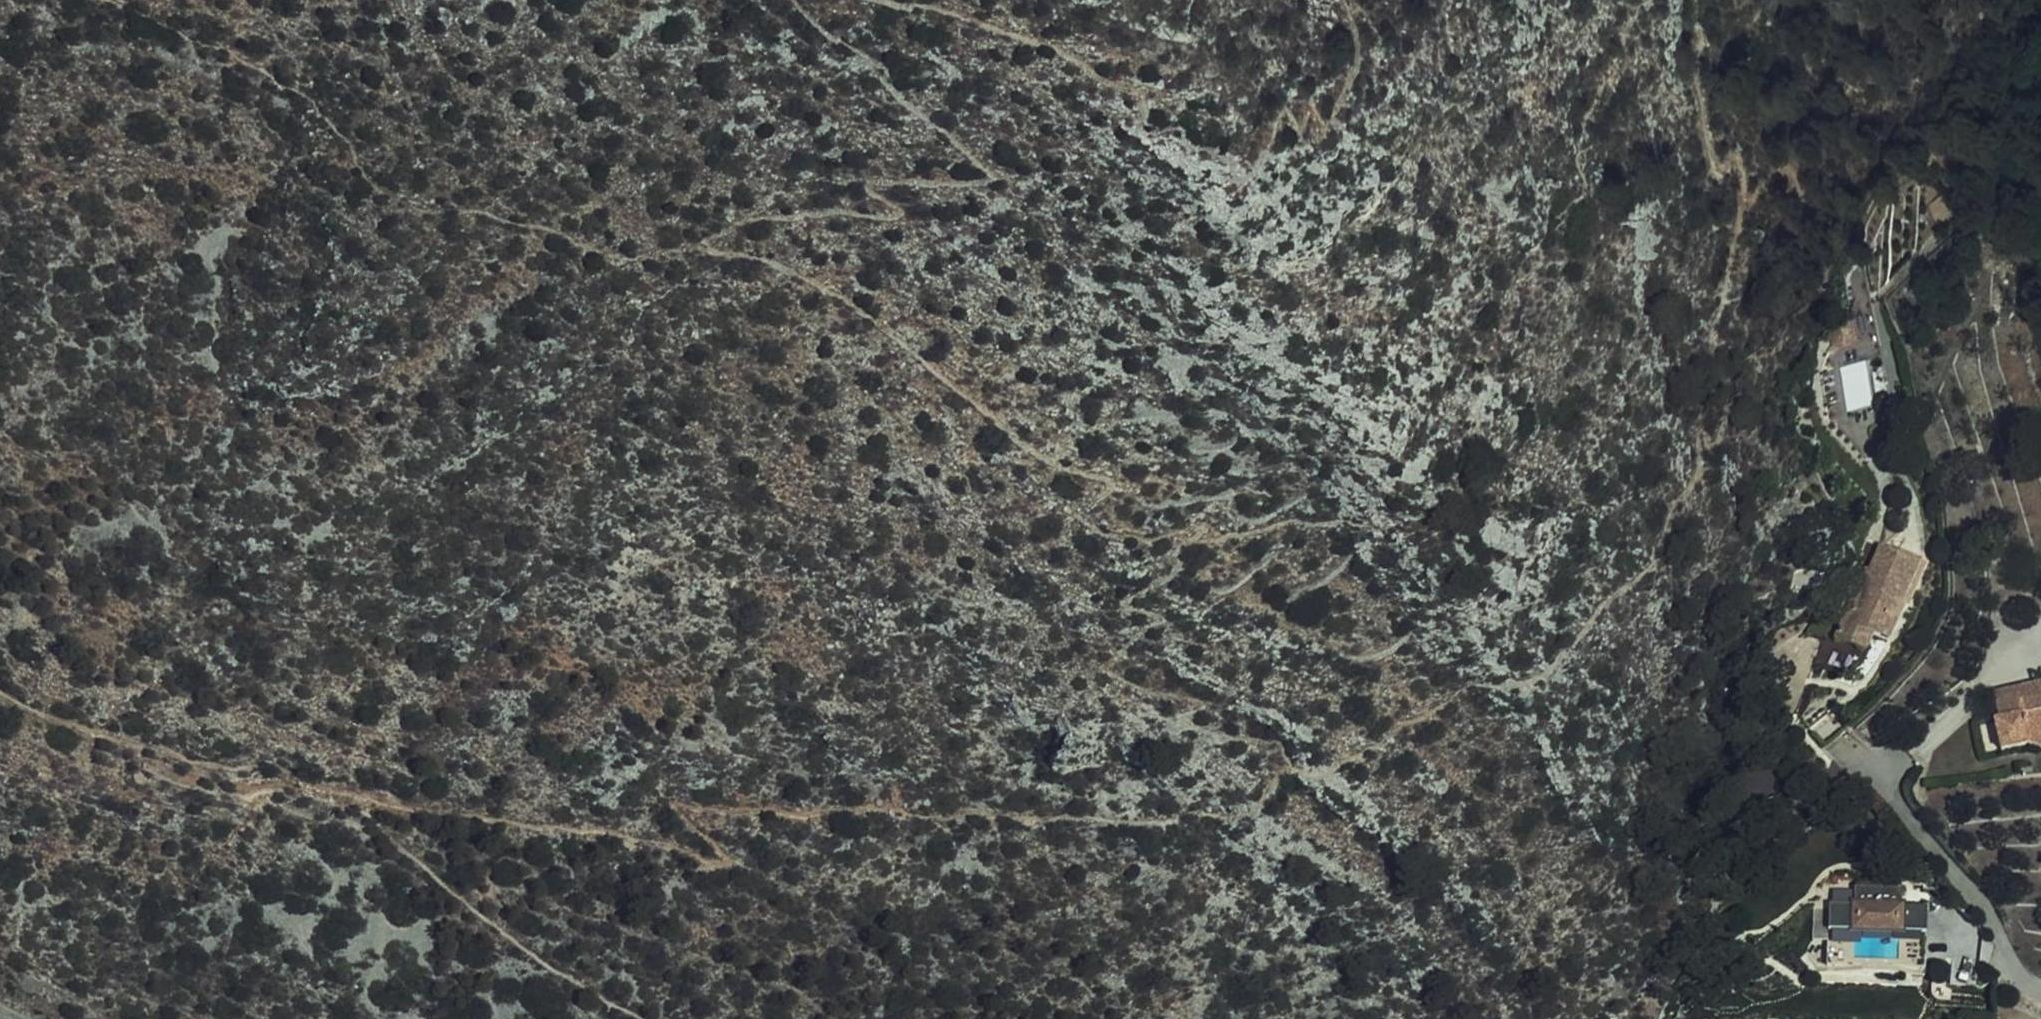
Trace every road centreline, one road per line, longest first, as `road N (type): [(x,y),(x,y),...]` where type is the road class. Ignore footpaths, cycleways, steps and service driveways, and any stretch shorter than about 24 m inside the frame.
road 1 (residential): [(1864,767),(1977,899),(2010,964),(2040,992)]

